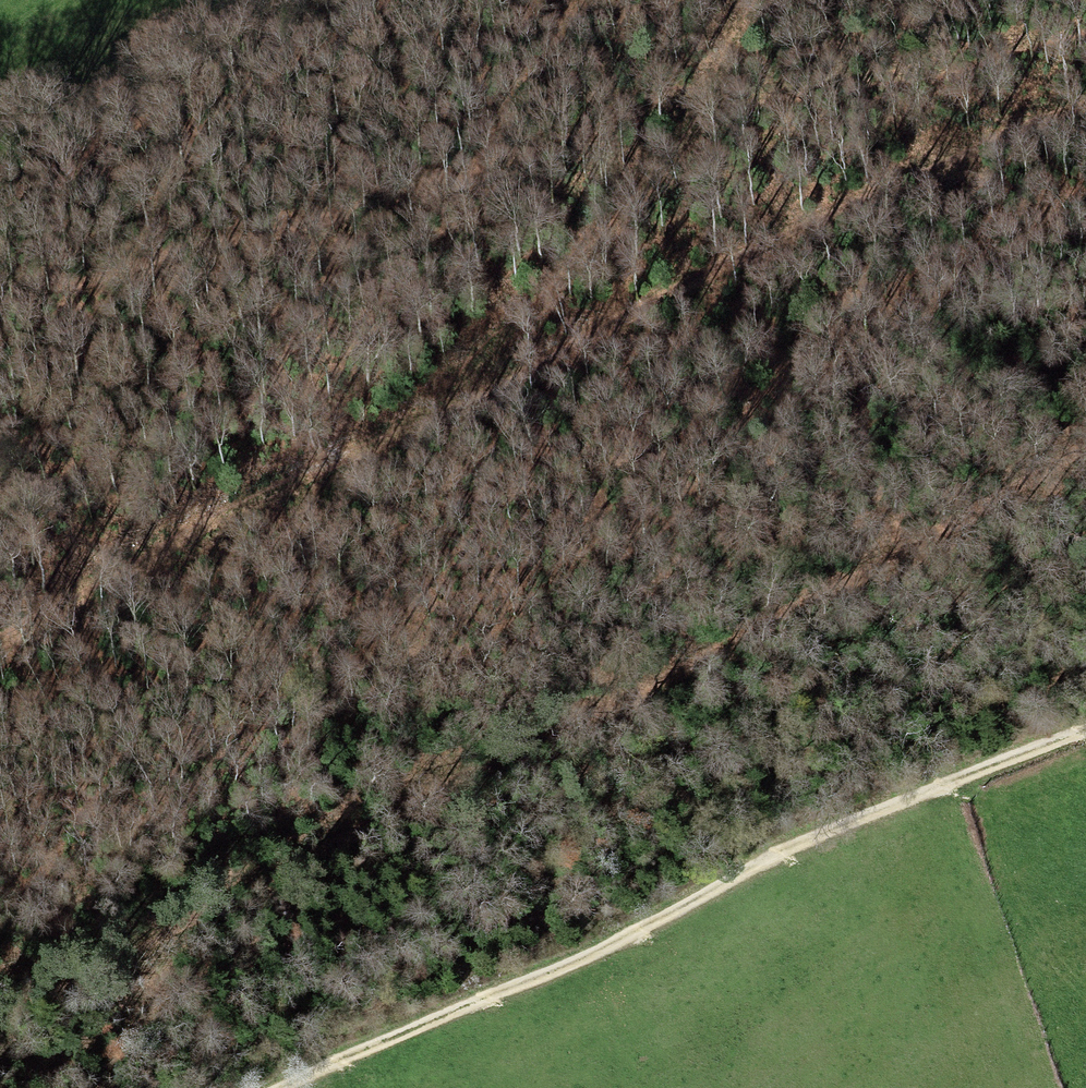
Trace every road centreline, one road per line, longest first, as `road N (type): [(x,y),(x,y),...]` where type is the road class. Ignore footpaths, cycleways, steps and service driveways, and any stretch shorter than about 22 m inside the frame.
road 1 (track): [(0,1024),(76,971),(332,834),(715,656),(997,510),(1085,453)]
road 2 (track): [(1085,105),(721,269),(0,646)]
road 3 (track): [(1085,732),(763,865),(644,932),(296,1087)]
road 4 (track): [(0,279),(167,254),(533,148)]
road 5 (track): [(434,417),(452,371),(563,273),(700,110),(755,0)]

